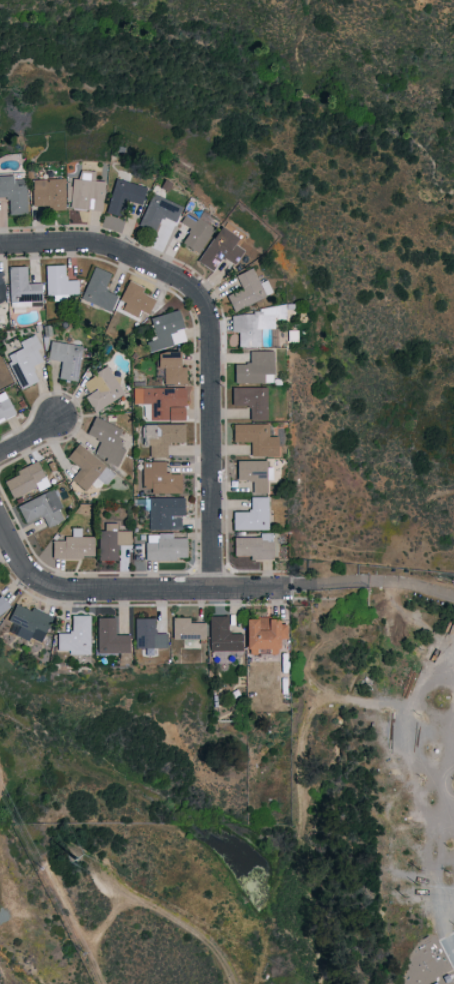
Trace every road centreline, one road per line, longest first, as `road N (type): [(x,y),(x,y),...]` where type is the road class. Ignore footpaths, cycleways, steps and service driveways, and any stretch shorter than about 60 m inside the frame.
road 1 (residential): [(0,242),(76,239),(119,250),(200,299),(209,324),(212,593)]
road 2 (residential): [(68,594),(289,592)]

